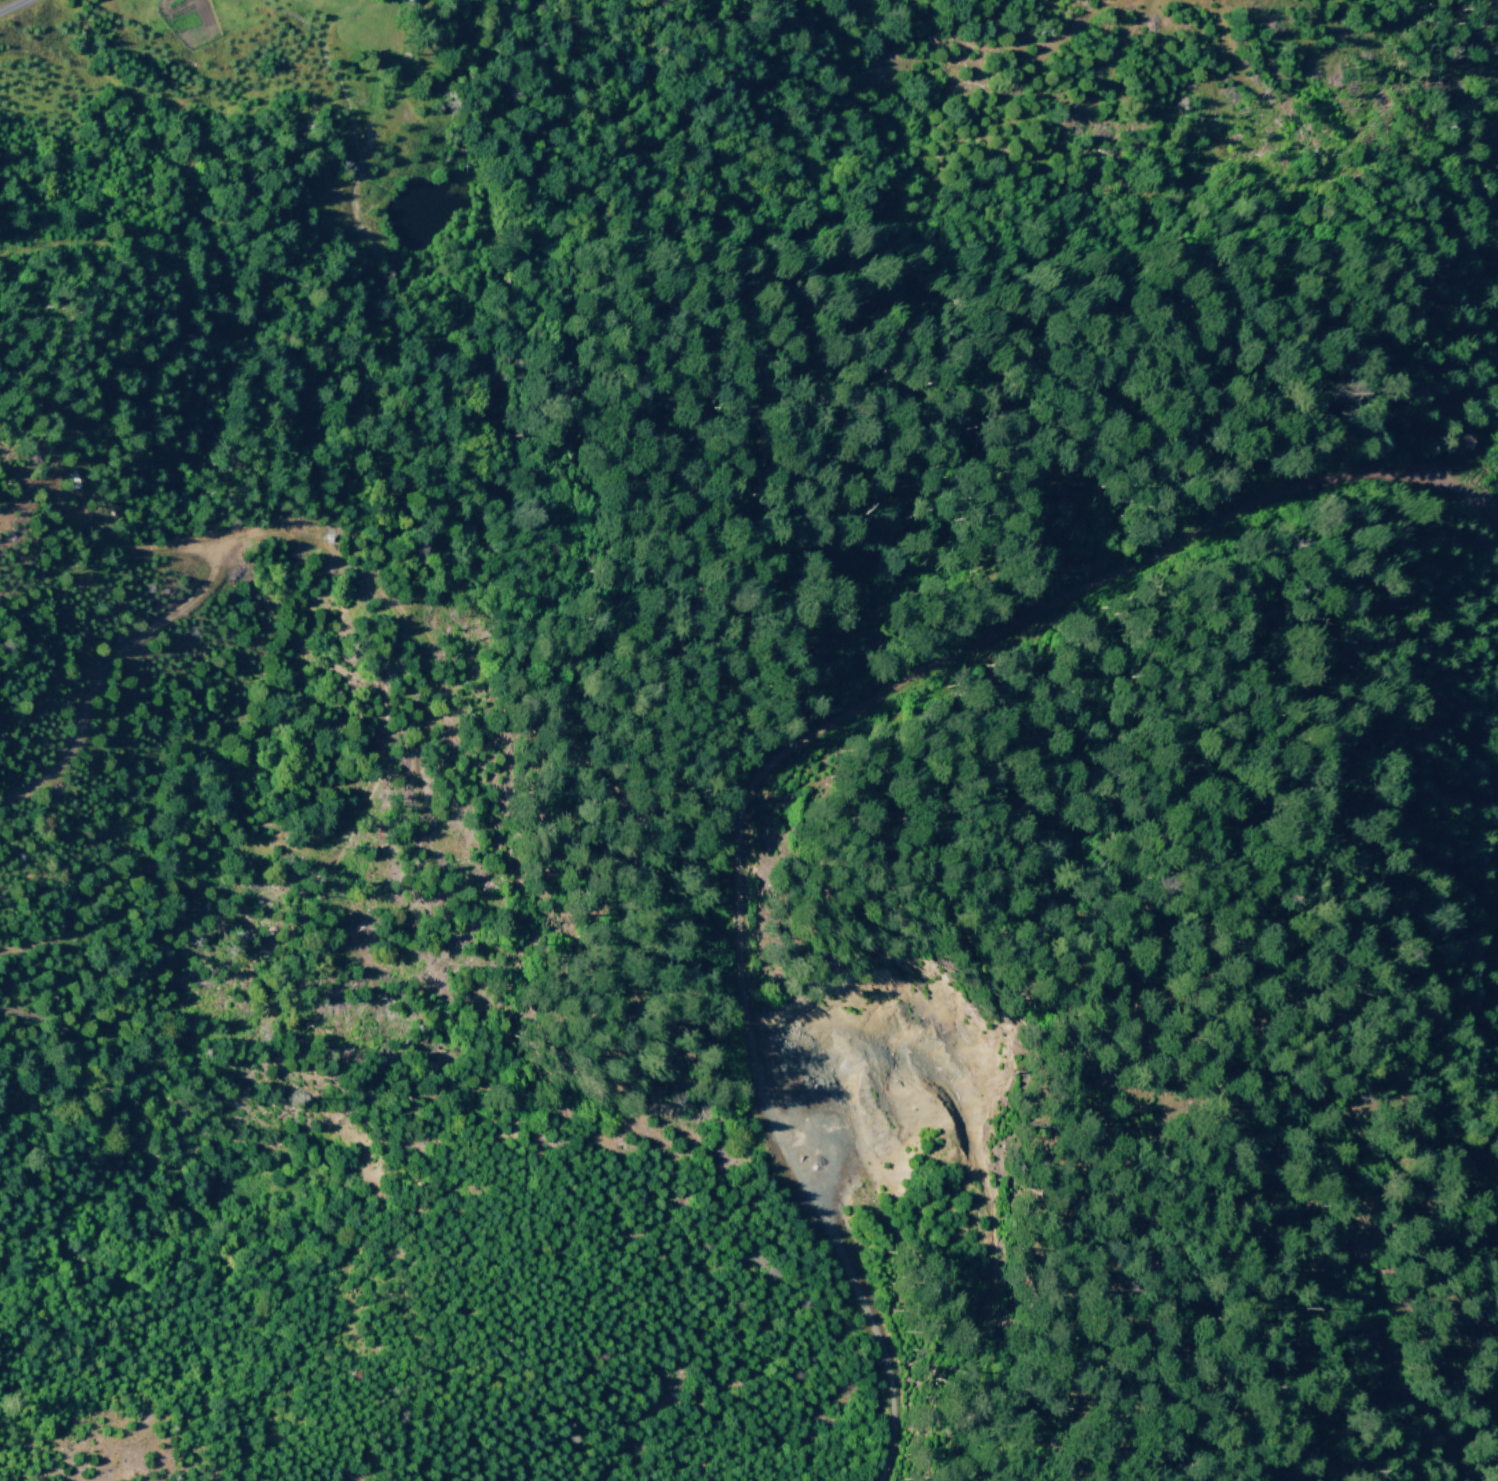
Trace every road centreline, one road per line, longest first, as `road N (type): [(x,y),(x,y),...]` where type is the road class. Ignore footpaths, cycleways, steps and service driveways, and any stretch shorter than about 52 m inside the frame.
road 1 (track): [(870,1480),(874,1434),(860,1295),(841,1238),(758,1081),(744,1008),(740,897),(747,850),(777,774),(843,722),(1016,624),(1325,484),(1406,475),(1448,486),(1497,514)]

